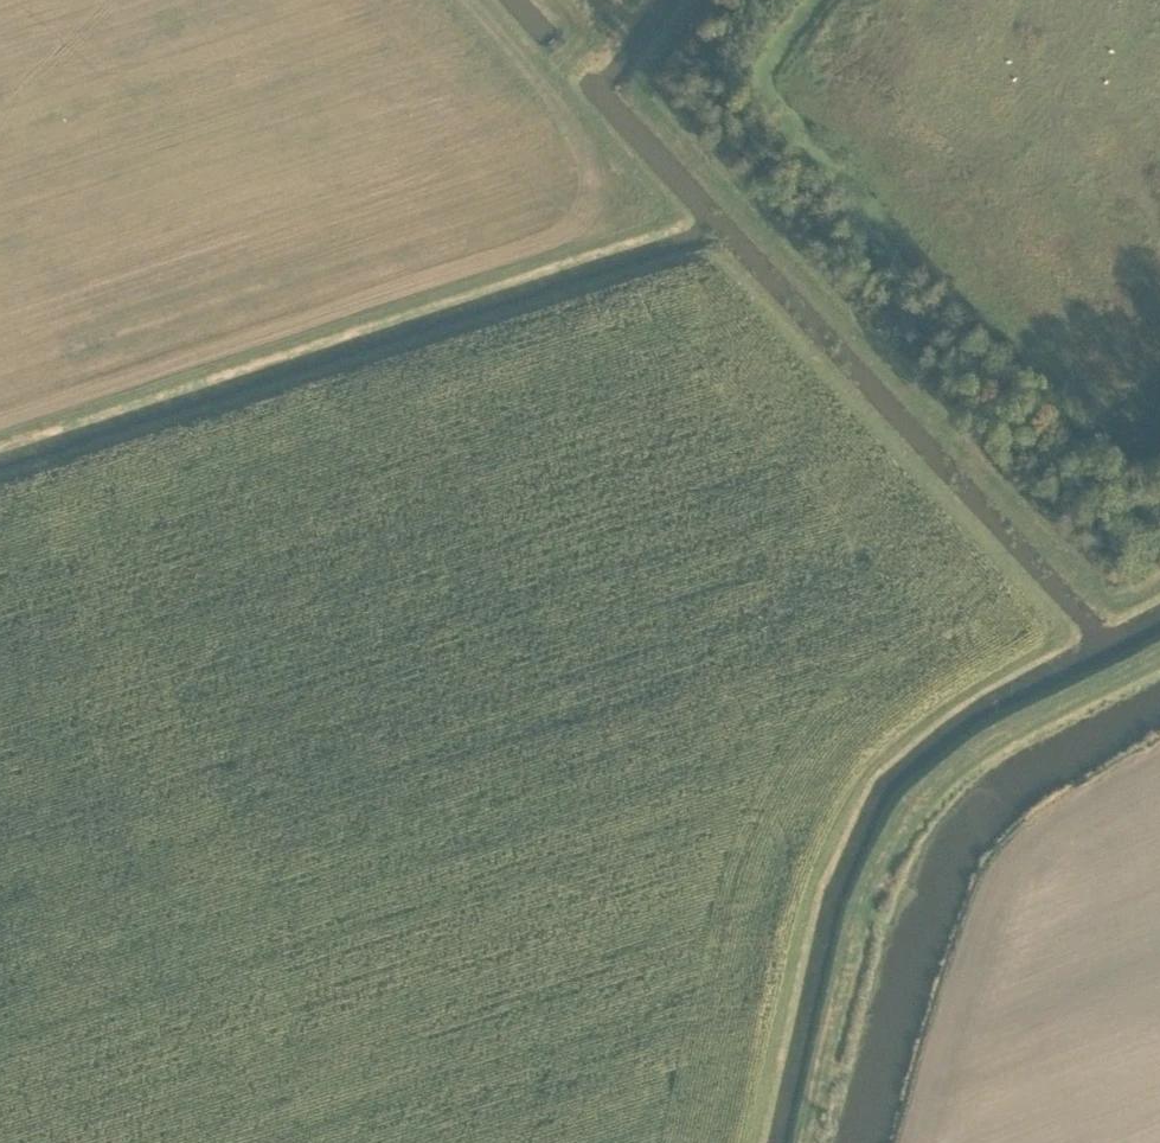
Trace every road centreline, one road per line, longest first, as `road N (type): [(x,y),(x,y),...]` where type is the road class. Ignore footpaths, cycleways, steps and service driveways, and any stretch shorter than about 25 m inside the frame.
road 1 (track): [(810,1142),(868,904),(891,842),(917,800),(969,753),(1159,653)]

